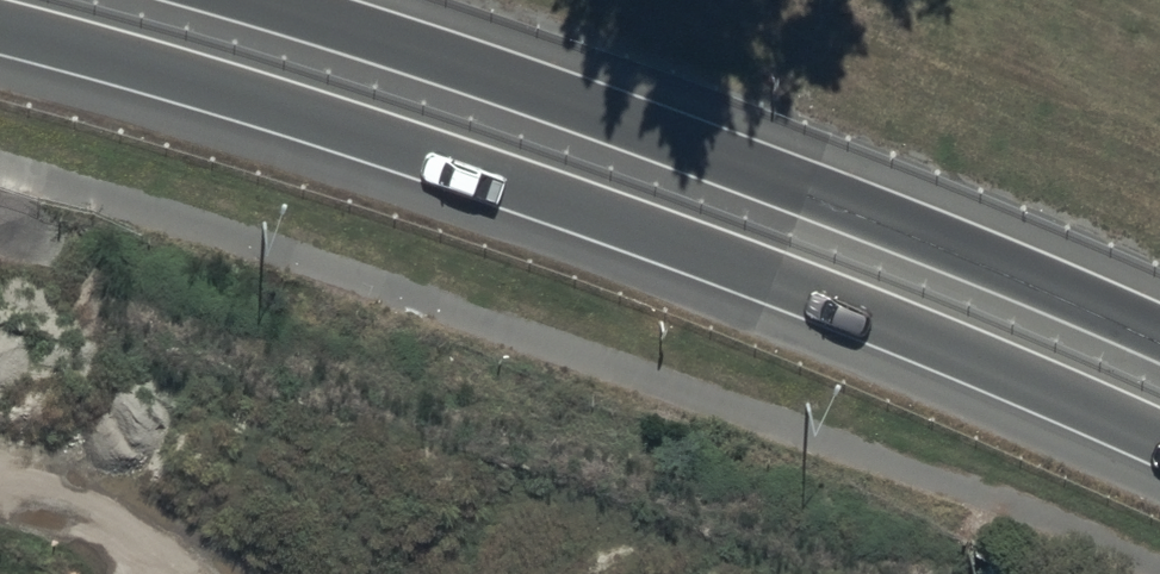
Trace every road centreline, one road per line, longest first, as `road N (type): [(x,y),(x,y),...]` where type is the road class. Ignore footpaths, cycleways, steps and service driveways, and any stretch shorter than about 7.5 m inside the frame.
road 1 (trunk): [(1159,441),(675,241),(311,109),(0,19)]
road 2 (trunk): [(251,0),(621,120),(1007,267),(1159,335)]

